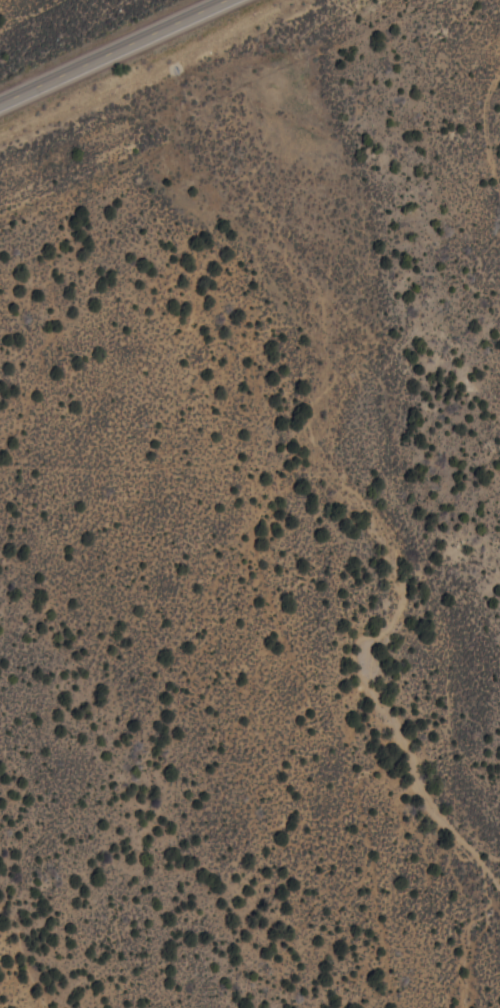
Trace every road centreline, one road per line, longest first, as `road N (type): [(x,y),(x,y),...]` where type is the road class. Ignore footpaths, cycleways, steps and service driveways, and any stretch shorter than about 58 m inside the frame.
road 1 (trunk): [(0,102),(220,0)]

